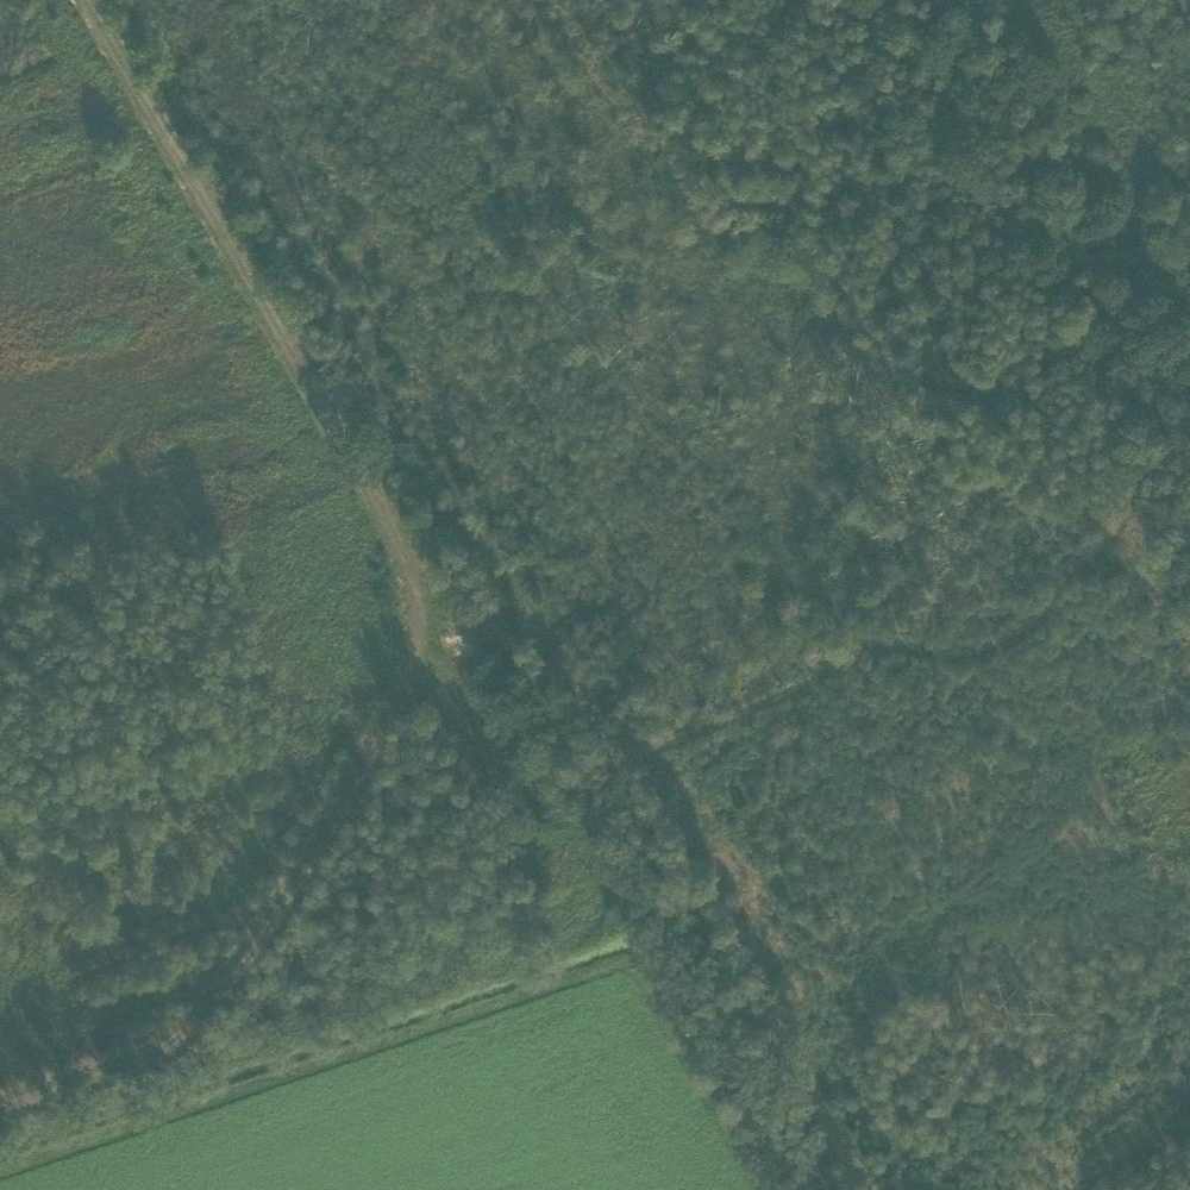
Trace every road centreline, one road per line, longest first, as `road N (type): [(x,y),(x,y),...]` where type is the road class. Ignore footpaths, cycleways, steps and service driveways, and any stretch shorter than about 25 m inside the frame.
road 1 (track): [(426,592),(432,628),(422,674),(332,840),(214,1005),(162,1052),(0,1107)]
road 2 (track): [(89,0),(426,592)]
road 3 (track): [(866,1189),(628,761)]

